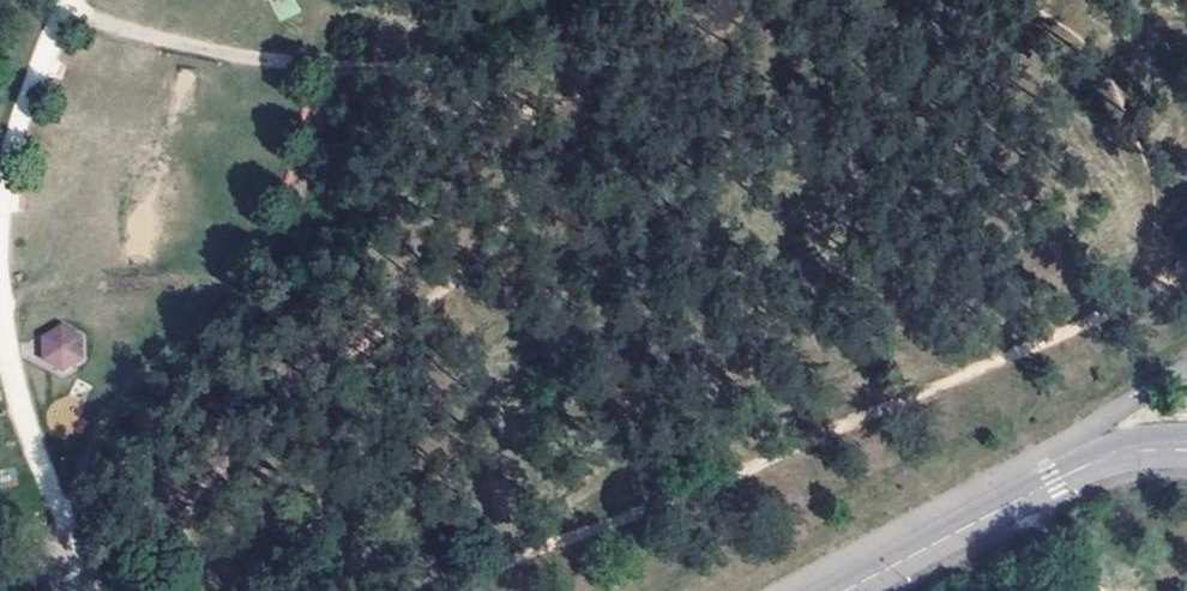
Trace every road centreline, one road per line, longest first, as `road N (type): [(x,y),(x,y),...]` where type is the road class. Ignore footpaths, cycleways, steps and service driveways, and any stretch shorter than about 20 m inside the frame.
road 1 (tertiary): [(844,590),(1093,461),(1186,446)]
road 2 (track): [(427,67),(283,61),(65,12)]
road 3 (track): [(98,590),(24,412),(0,287)]
road 4 (track): [(0,220),(25,112),(69,0)]

